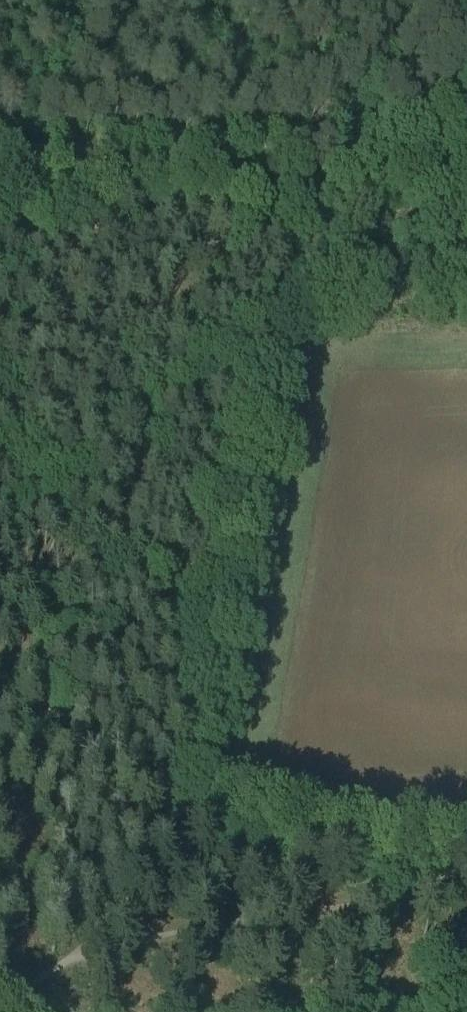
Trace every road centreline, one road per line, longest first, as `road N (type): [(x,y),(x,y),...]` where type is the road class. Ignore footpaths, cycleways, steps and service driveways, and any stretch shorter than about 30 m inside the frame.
road 1 (track): [(77,960),(212,792),(245,672),(293,416),(302,291)]
road 2 (track): [(194,812),(276,851),(372,872),(466,872)]

